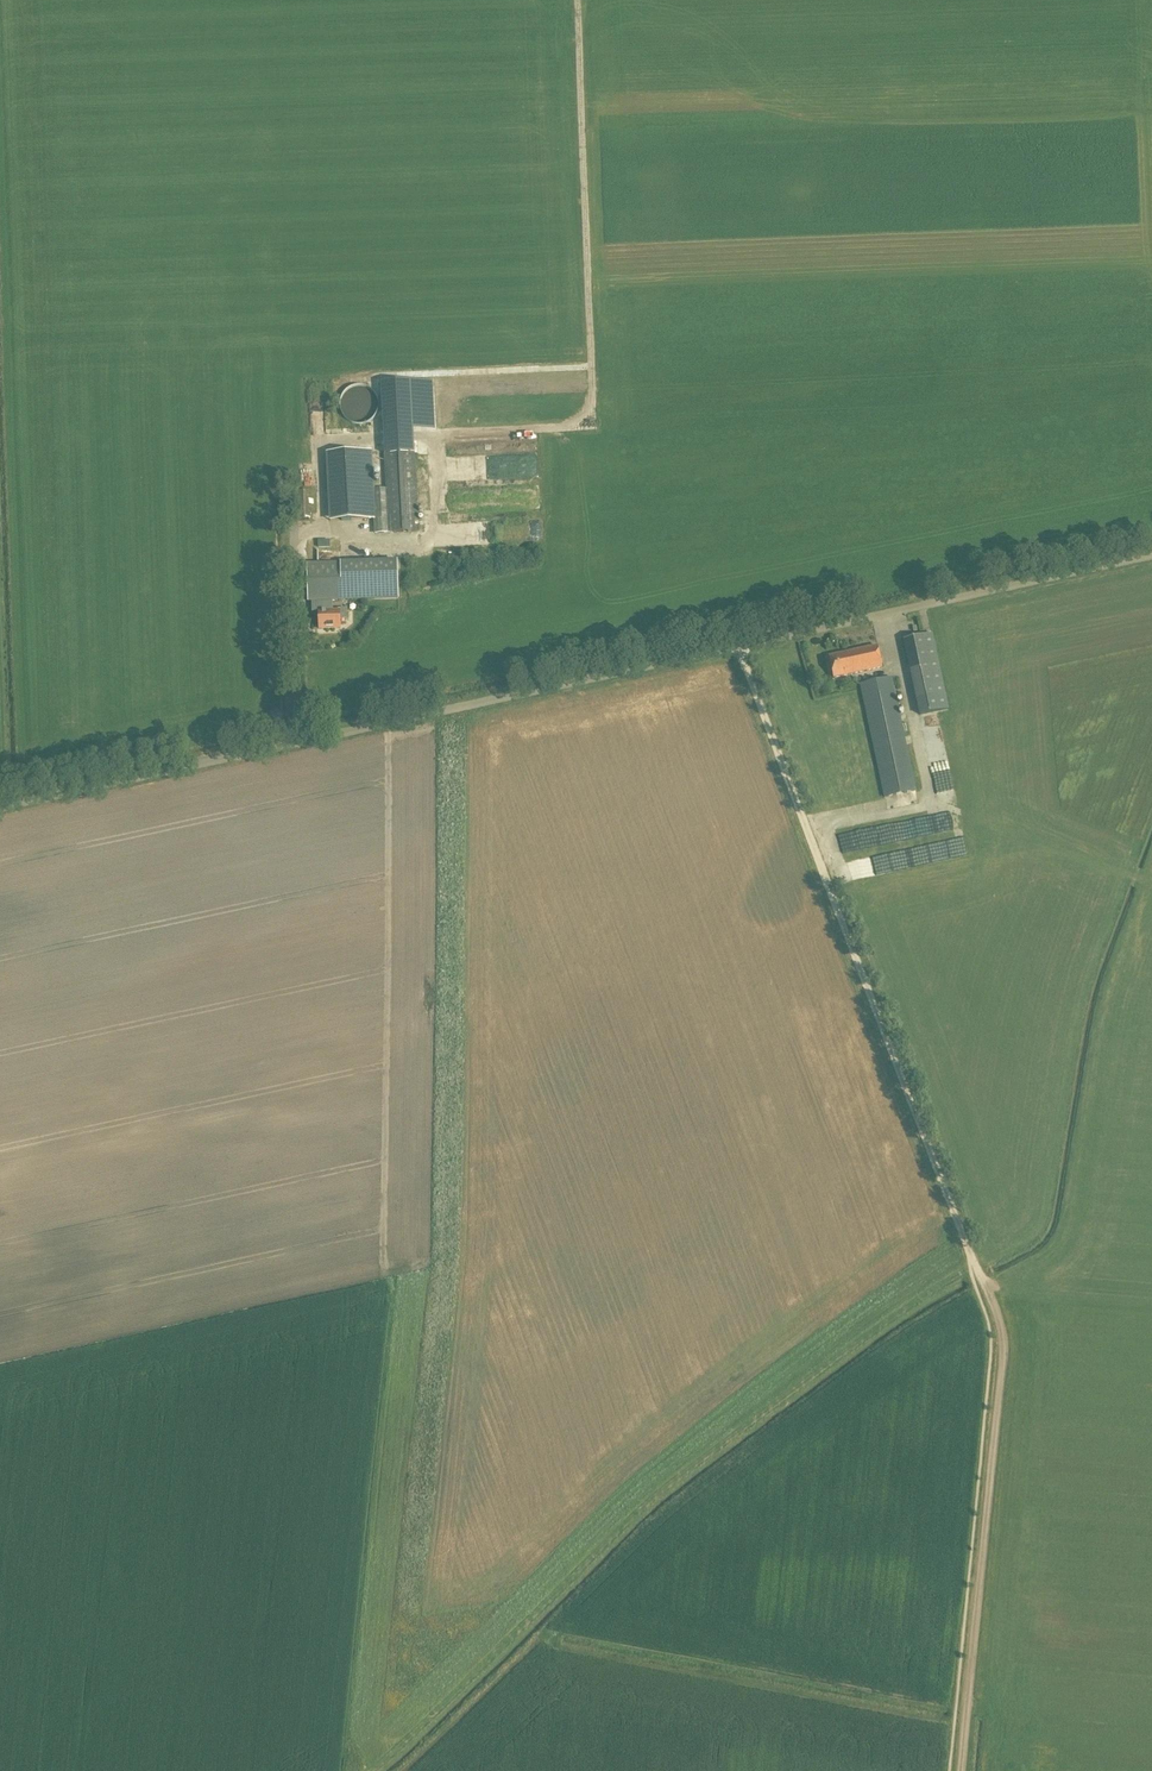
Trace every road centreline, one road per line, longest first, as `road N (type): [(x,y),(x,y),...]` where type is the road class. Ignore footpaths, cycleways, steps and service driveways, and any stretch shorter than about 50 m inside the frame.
road 1 (unclassified): [(0,806),(1151,554)]
road 2 (track): [(739,646),(1002,1330),(958,1770)]
road 3 (track): [(577,0),(592,410),(561,428),(433,434)]

